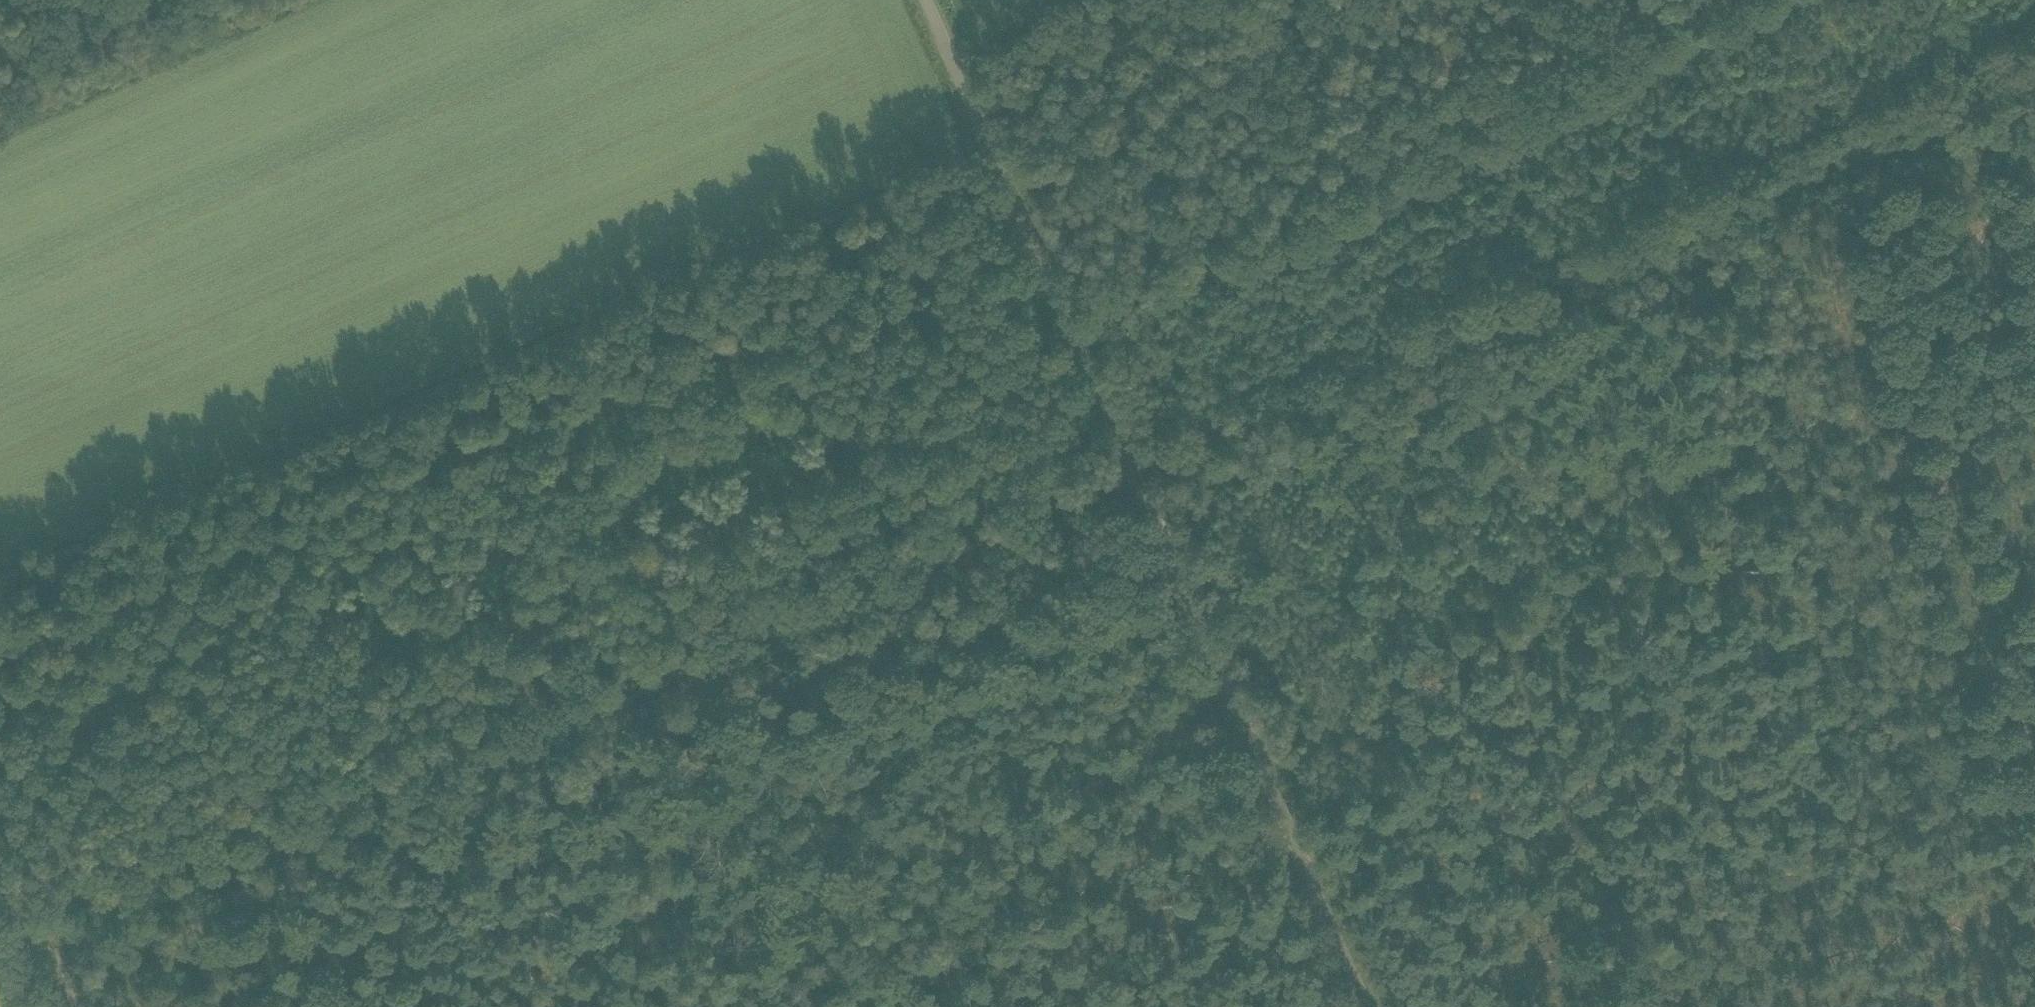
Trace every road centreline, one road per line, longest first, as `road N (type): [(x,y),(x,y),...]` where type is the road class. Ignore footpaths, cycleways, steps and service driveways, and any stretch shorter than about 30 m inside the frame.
road 1 (unclassified): [(1372,1006),(928,0)]

